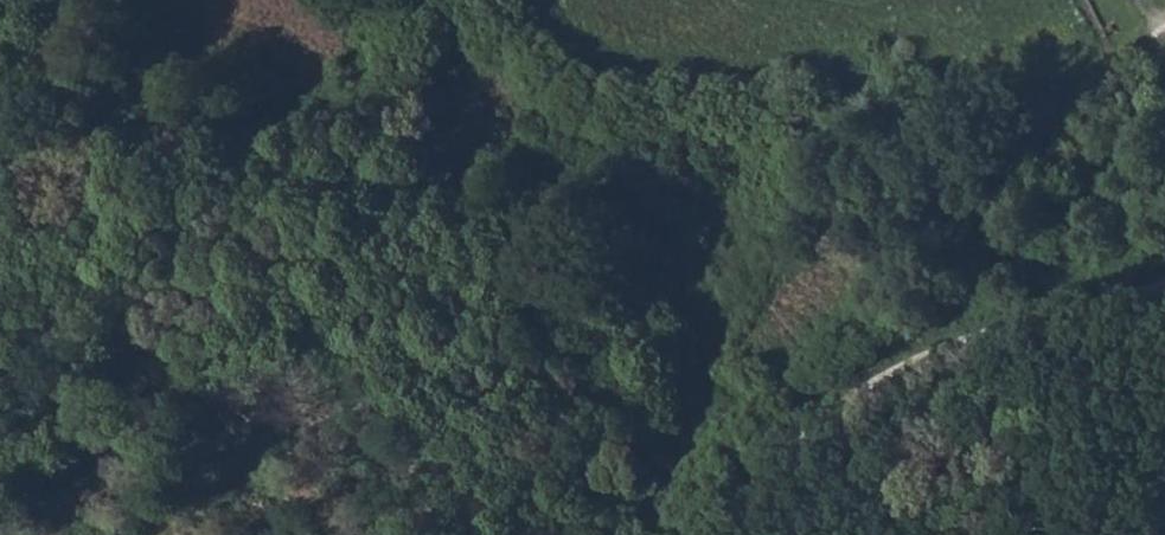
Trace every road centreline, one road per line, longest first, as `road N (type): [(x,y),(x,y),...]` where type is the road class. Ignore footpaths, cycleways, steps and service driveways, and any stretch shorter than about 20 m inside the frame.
road 1 (unclassified): [(716,534),(760,466),(824,409),(907,362),(1096,300),(1164,286)]

